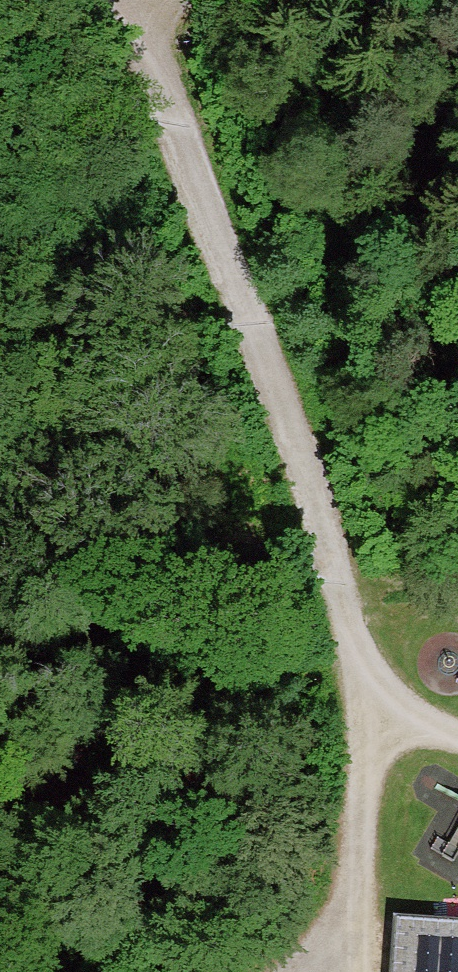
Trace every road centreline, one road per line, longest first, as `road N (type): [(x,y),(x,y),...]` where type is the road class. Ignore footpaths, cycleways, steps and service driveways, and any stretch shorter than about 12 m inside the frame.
road 1 (track): [(127,0),(287,413),(367,709)]
road 2 (track): [(359,971),(367,709)]

